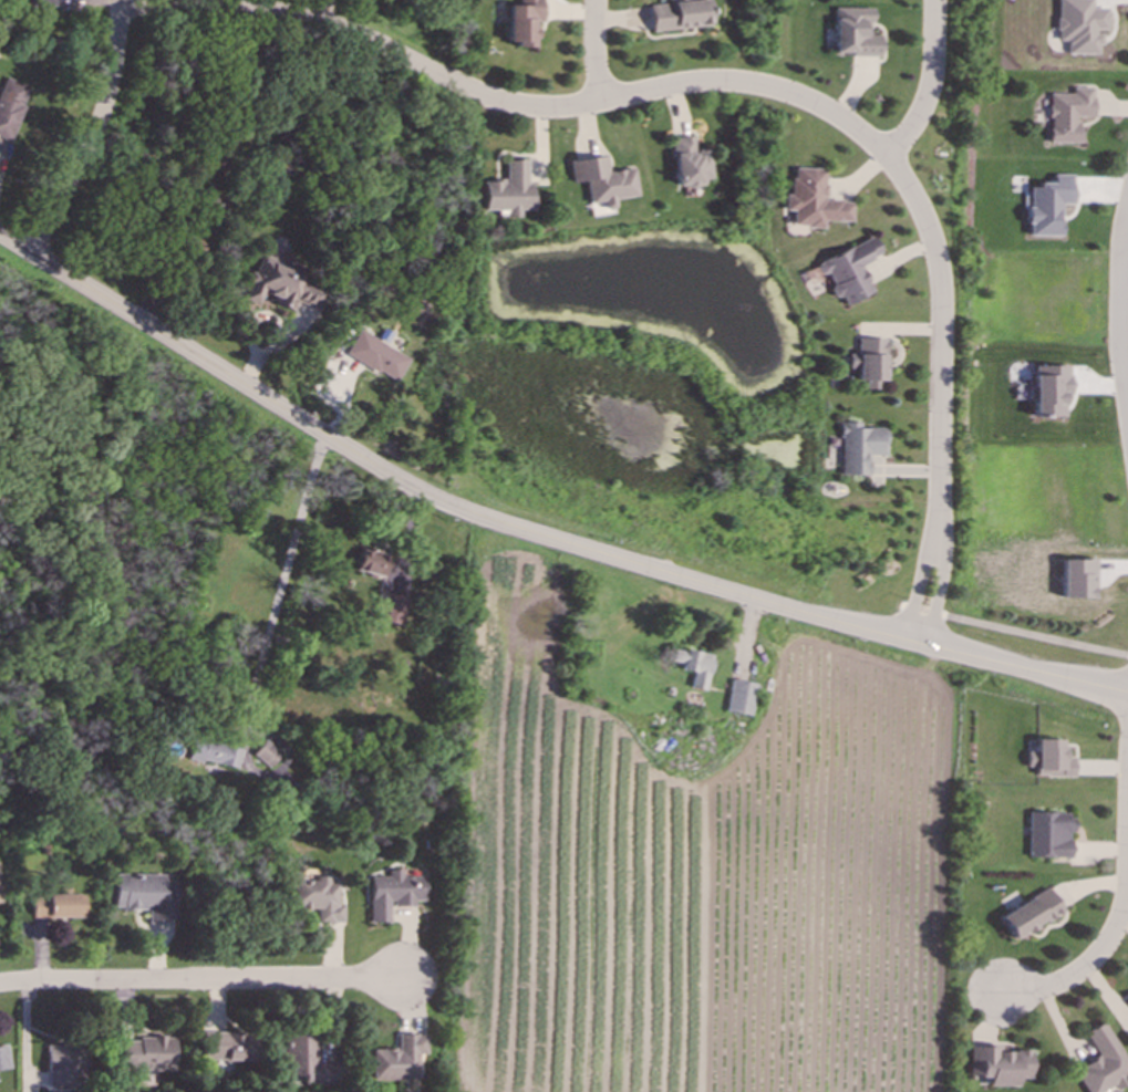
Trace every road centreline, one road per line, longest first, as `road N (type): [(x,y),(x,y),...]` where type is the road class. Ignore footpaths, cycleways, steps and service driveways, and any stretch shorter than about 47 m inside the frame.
road 1 (residential): [(0,235),(453,507),(746,597),(1127,695)]
road 2 (residential): [(118,8),(332,21),(525,107),(576,107),(659,87),(772,83),(831,115),(873,146),(912,193),(936,261),(939,528)]
road 3 (residential): [(401,982),(0,985)]
road 4 (residential): [(1000,994),(1041,990),(1077,975),(1106,945),(1121,909),(1127,781)]
road 5 (residential): [(28,252),(104,110),(118,0)]
road 6 (residential): [(1127,208),(1121,237),(1127,384)]
road 7 (residential): [(883,157),(923,117),(933,87),(935,0)]

